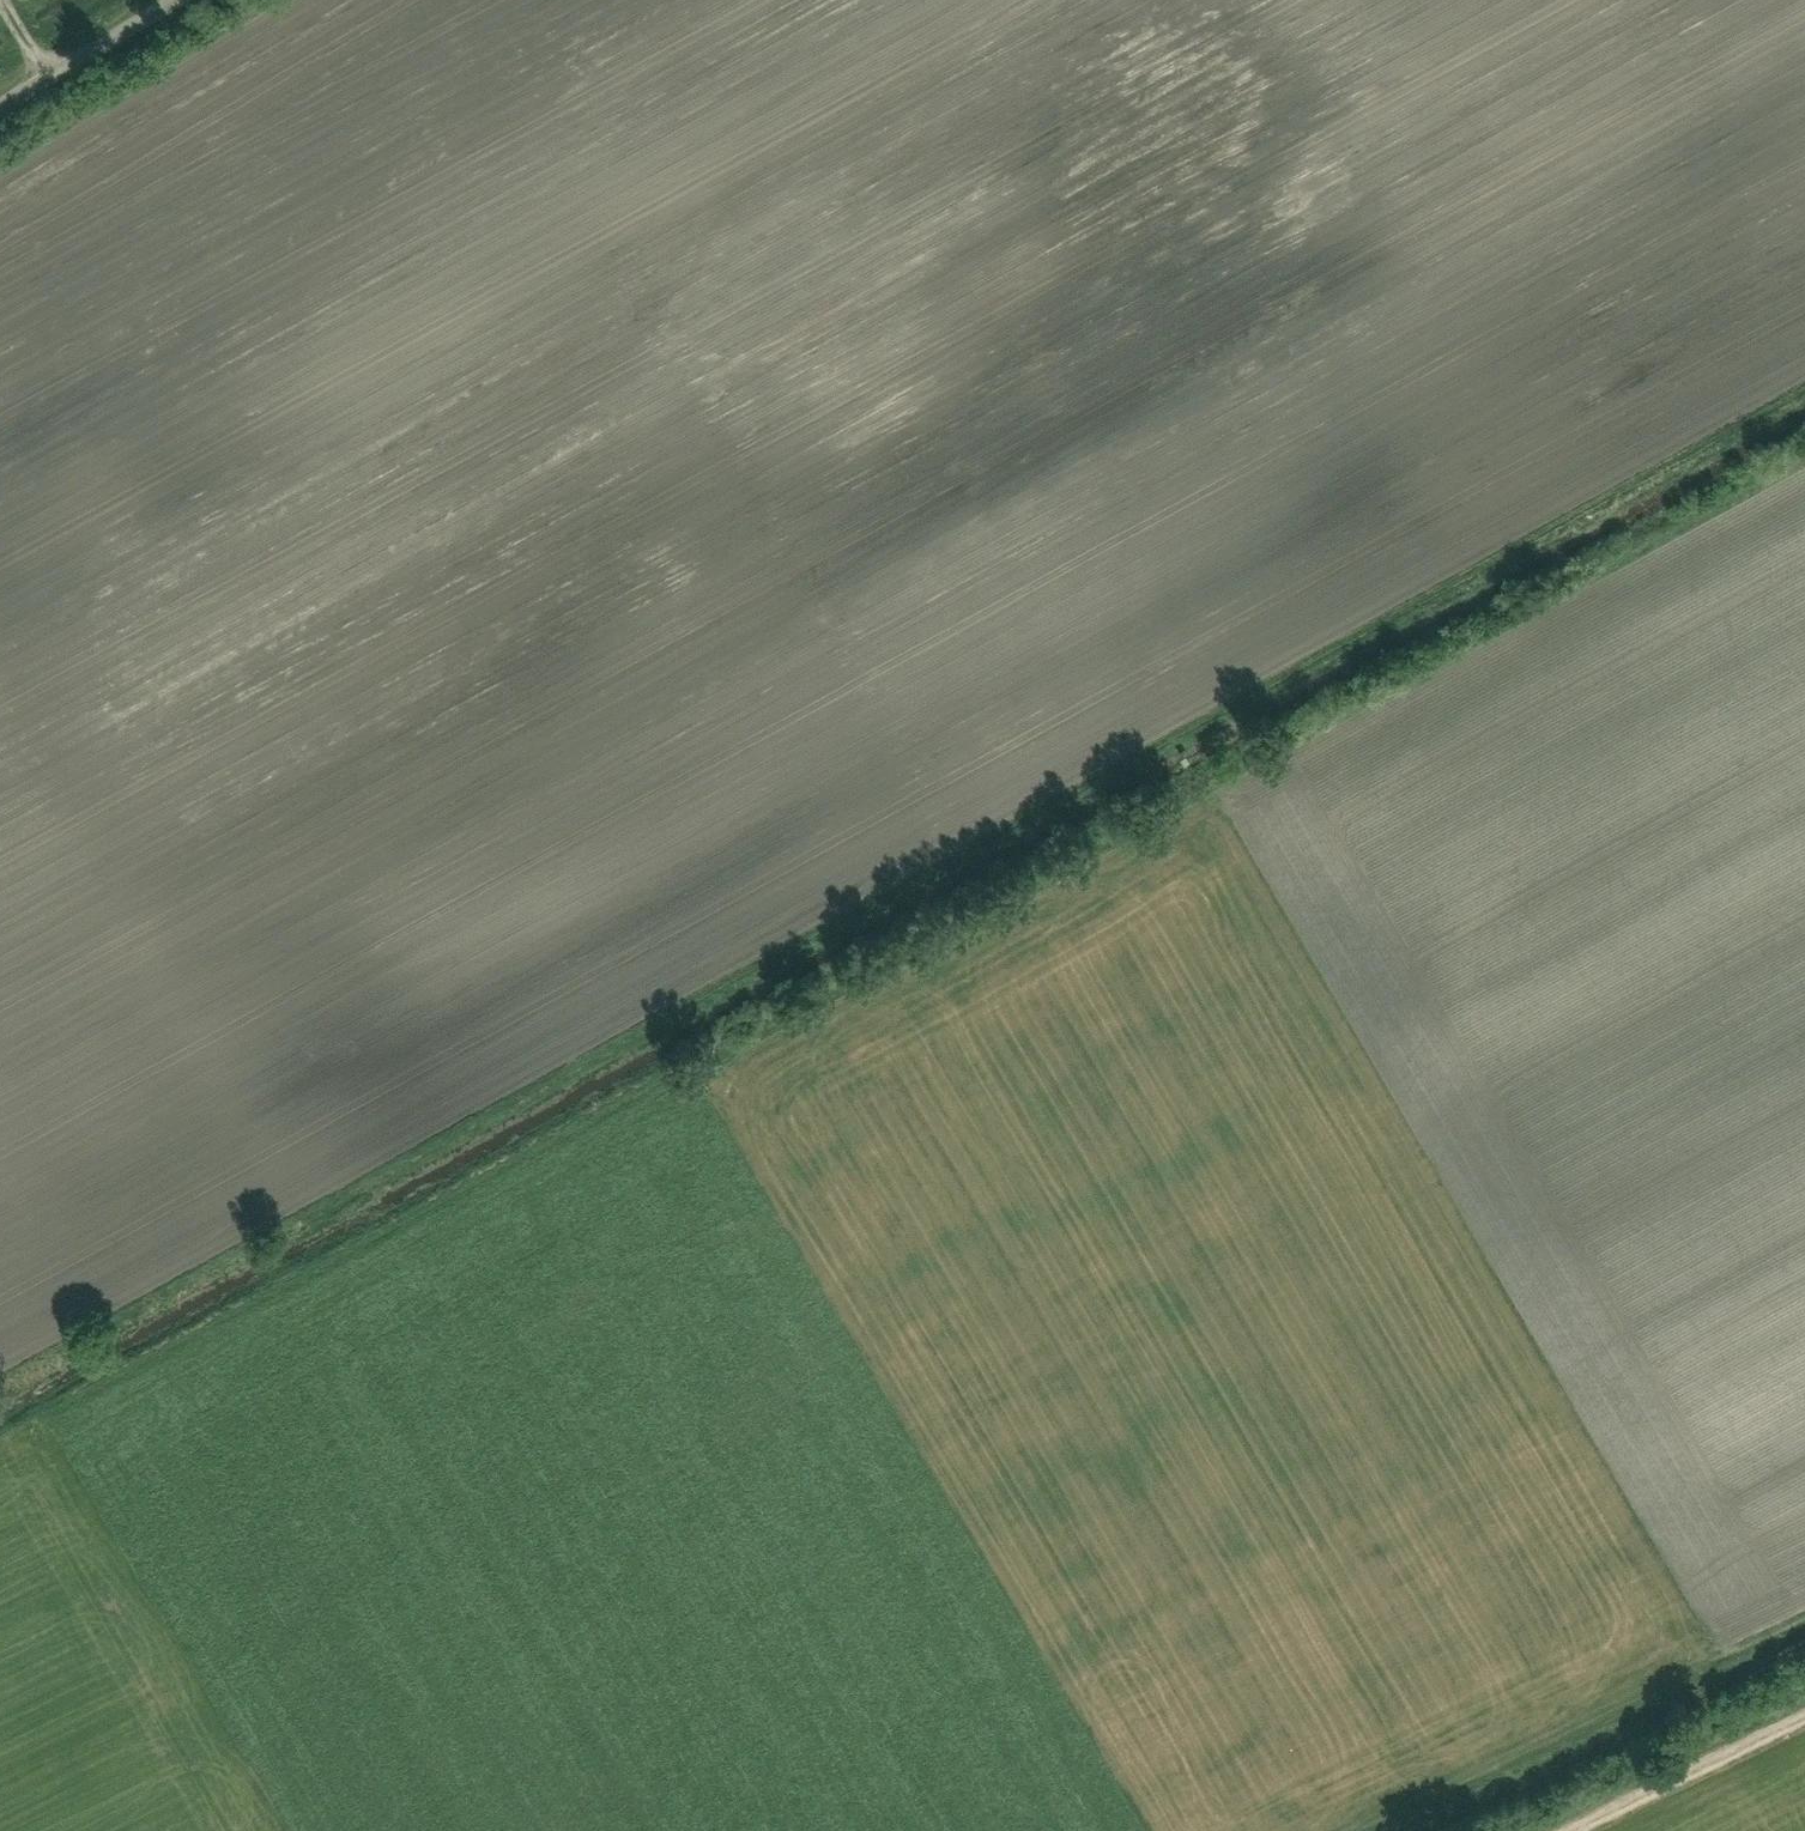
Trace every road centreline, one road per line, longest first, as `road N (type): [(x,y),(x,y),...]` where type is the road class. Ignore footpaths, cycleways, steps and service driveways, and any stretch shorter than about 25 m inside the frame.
road 1 (track): [(1563,1830),(1804,1713)]
road 2 (residential): [(0,110),(180,0)]

